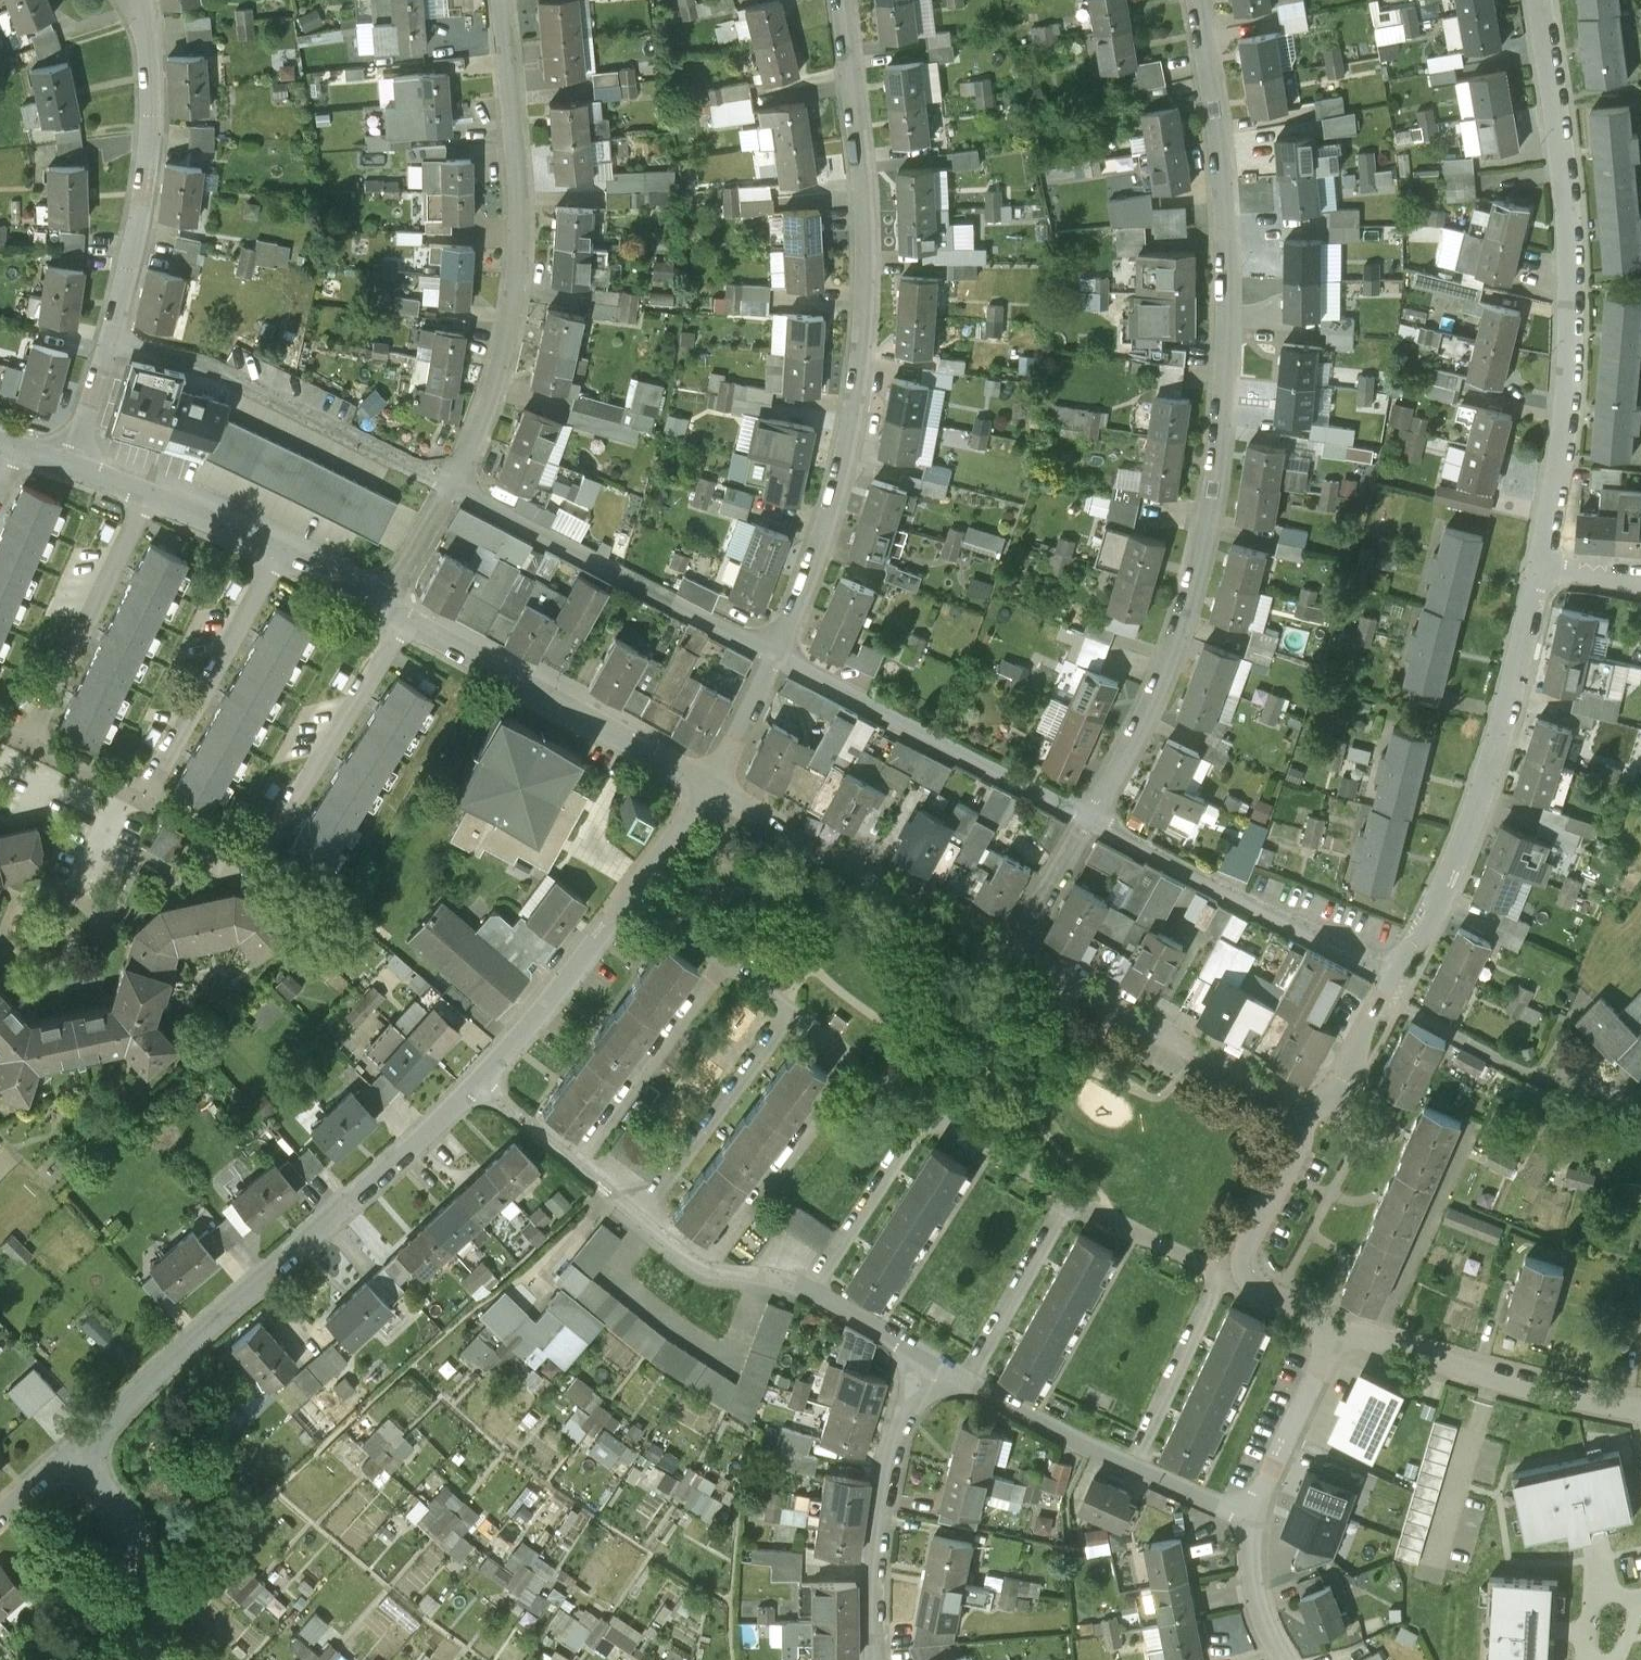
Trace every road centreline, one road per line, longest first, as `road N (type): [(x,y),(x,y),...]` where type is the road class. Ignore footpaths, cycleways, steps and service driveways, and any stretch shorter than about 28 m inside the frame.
road 1 (residential): [(1087,818),(1147,715),(1188,618),(1225,461),(1231,246),(1198,0)]
road 2 (residential): [(773,654),(840,480),(864,334),(865,163),(846,0)]
road 3 (residential): [(1535,560),(1565,298),(1564,215),(1538,0)]
road 4 (residential): [(78,1450),(419,1131),(482,1084)]
road 5 (residential): [(454,487),(490,403),(520,272),(504,0)]
road 6 (residential): [(1393,974),(1473,798),(1535,560)]
road 7 (residential): [(147,789),(256,844),(272,844),(408,621)]
road 8 (residential): [(1070,1200),(1225,1275),(1134,1466)]
road 9 (residential): [(454,487),(203,364),(111,339)]
road 10 (residential): [(773,654),(454,487)]
road 11 (residential): [(1008,946),(1321,1119)]
road 12 (residential): [(1087,818),(773,654)]
road 13 (residential): [(719,955),(793,1017),(642,1219)]
road 14 (residential): [(1393,974),(1087,818)]
road 15 (residential): [(408,621),(709,785)]
road 16 (residential): [(709,785),(1008,946)]
road 17 (residential): [(111,339),(146,158),(141,6)]
road 18 (residential): [(1339,1320),(1447,1358),(1640,1407)]
road 19 (residential): [(874,1659),(887,1480),(906,1407),(929,1360)]
road 20 (residential): [(147,789),(279,554)]
road 21 (residential): [(37,736),(148,495)]
road 22 (residential): [(856,1064),(705,1268)]
road 23 (residential): [(719,955),(573,1160)]
road 24 (residential): [(482,1084),(635,888)]
road 25 (residential): [(151,1659),(143,1547),(78,1450)]
road 26 (residential): [(1251,1517),(1339,1320)]
road 27 (residential): [(928,1113),(812,1293)]
road 28 (residential): [(1070,1200),(971,1380)]
road 29 (residential): [(971,1380),(1134,1466)]
road 30 (residential): [(1247,1274),(1247,1248),(1321,1119)]
road 31 (residential): [(928,1113),(1070,1200)]
road 32 (residential): [(1321,1119),(1393,974)]
road 33 (residential): [(1008,946),(1087,818)]
road 34 (residential): [(1251,1517),(1258,1599),(1287,1659)]
road 35 (residential): [(709,785),(773,654)]
road 36 (residential): [(148,495),(279,554)]
road 37 (residential): [(390,611),(454,487)]
road 38 (residential): [(812,1293),(929,1360)]
road 39 (residential): [(71,465),(111,339)]
road 40 (residential): [(1134,1466),(1251,1517)]
road 41 (residential): [(635,888),(709,785)]
road 42 (residential): [(279,554),(390,611)]
road 43 (residential): [(37,736),(147,789)]

